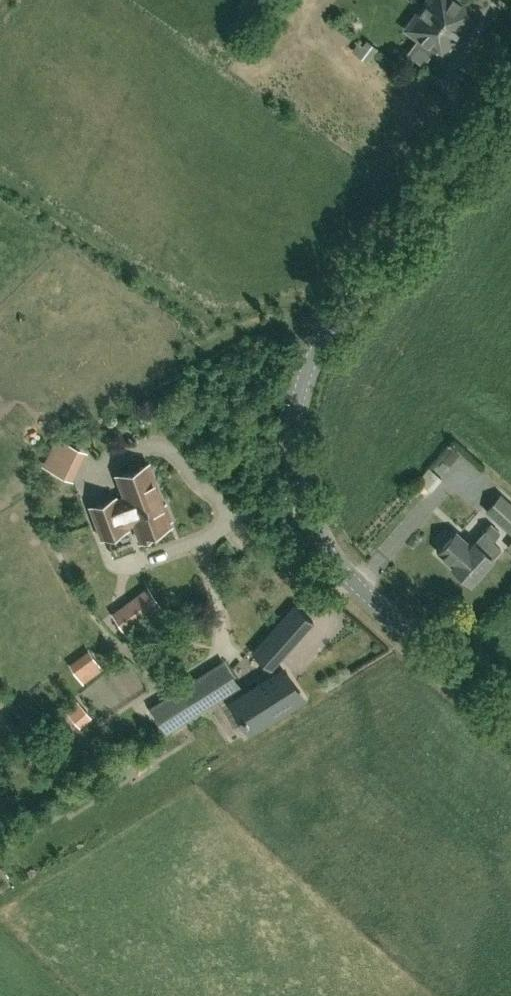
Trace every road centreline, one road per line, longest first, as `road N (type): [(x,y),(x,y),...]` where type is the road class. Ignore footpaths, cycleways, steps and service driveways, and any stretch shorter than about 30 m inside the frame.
road 1 (unclassified): [(510,721),(330,553),(303,495),(295,430),(304,378),(325,333),(510,82)]
road 2 (track): [(325,333),(301,323),(251,327),(142,382)]

